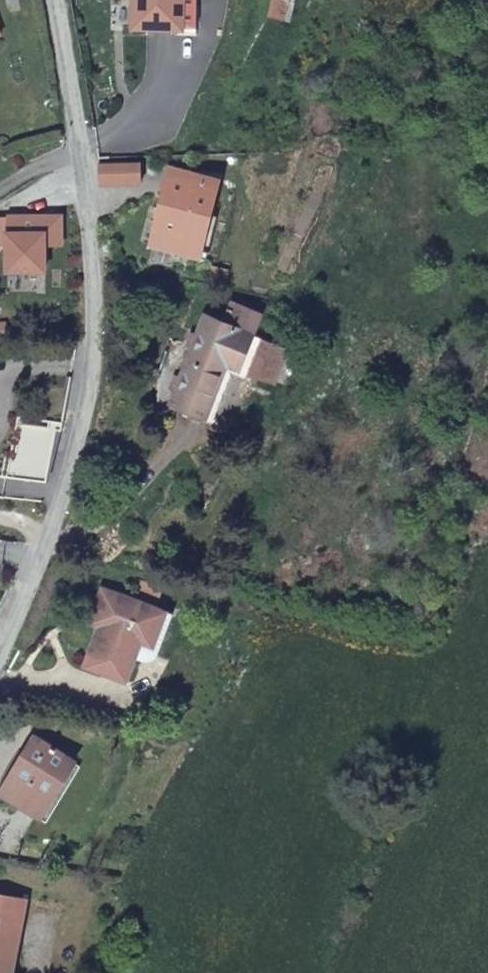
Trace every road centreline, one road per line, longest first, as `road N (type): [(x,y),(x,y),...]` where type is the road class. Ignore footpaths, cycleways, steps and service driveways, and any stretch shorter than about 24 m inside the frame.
road 1 (residential): [(49,0),(84,185),(90,371),(0,651)]

